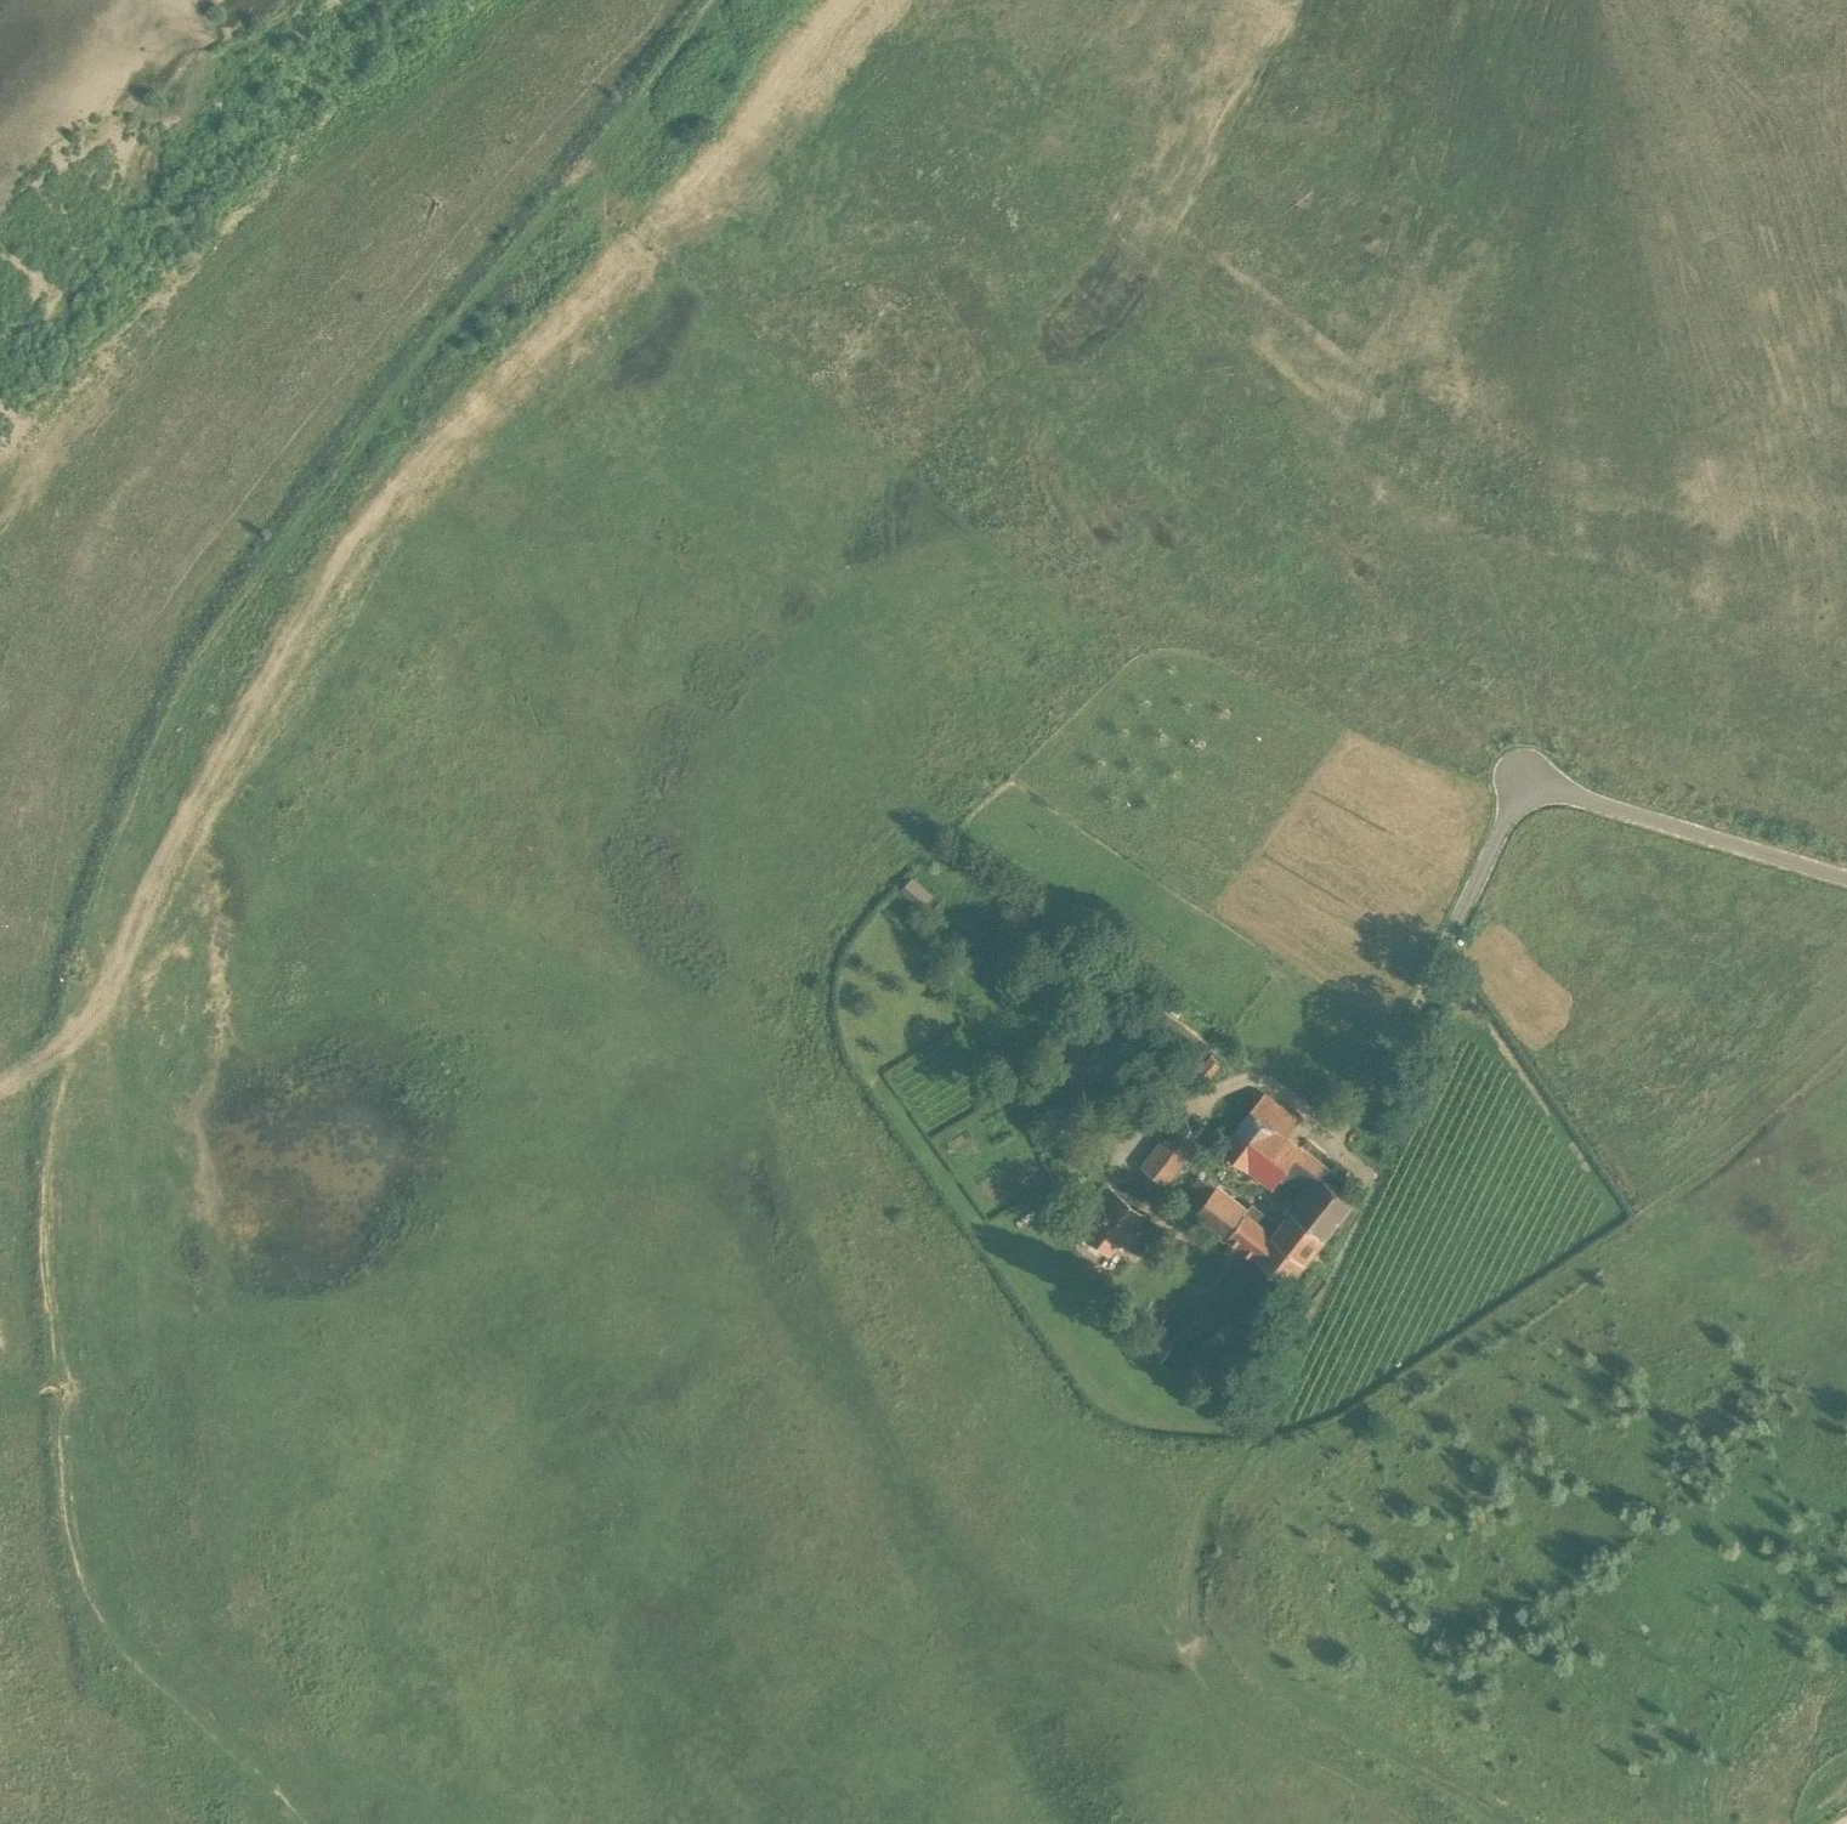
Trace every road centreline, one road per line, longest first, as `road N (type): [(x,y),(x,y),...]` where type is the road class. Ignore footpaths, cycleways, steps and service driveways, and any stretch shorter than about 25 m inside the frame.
road 1 (track): [(857,0),(730,160),(576,323),(444,426),(287,635),(189,804),(125,953),(62,1041)]
road 2 (residential): [(1451,945),(1506,819),(1532,783),(1846,878)]
road 3 (track): [(1367,1109),(1451,945)]

